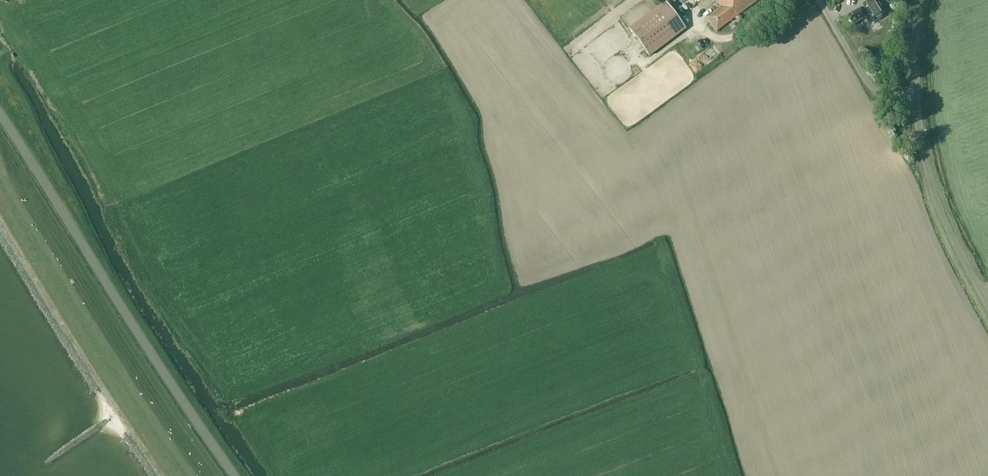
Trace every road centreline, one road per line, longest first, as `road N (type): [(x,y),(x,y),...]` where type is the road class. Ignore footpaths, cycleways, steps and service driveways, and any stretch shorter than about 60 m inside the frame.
road 1 (tertiary): [(236,475),(0,114)]
road 2 (unclassified): [(987,309),(935,196),(916,98)]
road 3 (unclassified): [(916,98),(872,89),(819,0)]

